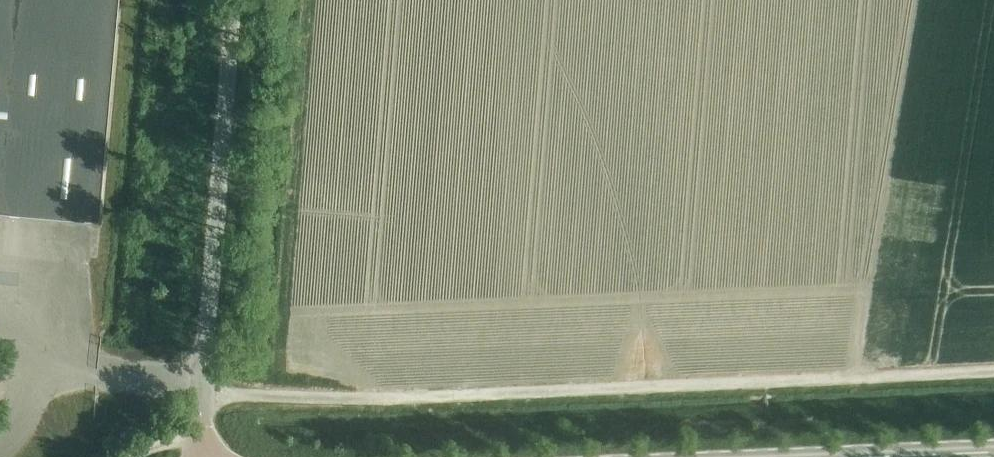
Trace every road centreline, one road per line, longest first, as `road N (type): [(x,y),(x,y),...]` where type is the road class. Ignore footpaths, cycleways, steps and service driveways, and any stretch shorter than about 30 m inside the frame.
road 1 (unclassified): [(203,391),(406,400),(993,377)]
road 2 (unclassified): [(203,391),(230,0)]
road 3 (secondary): [(993,449),(806,456)]

